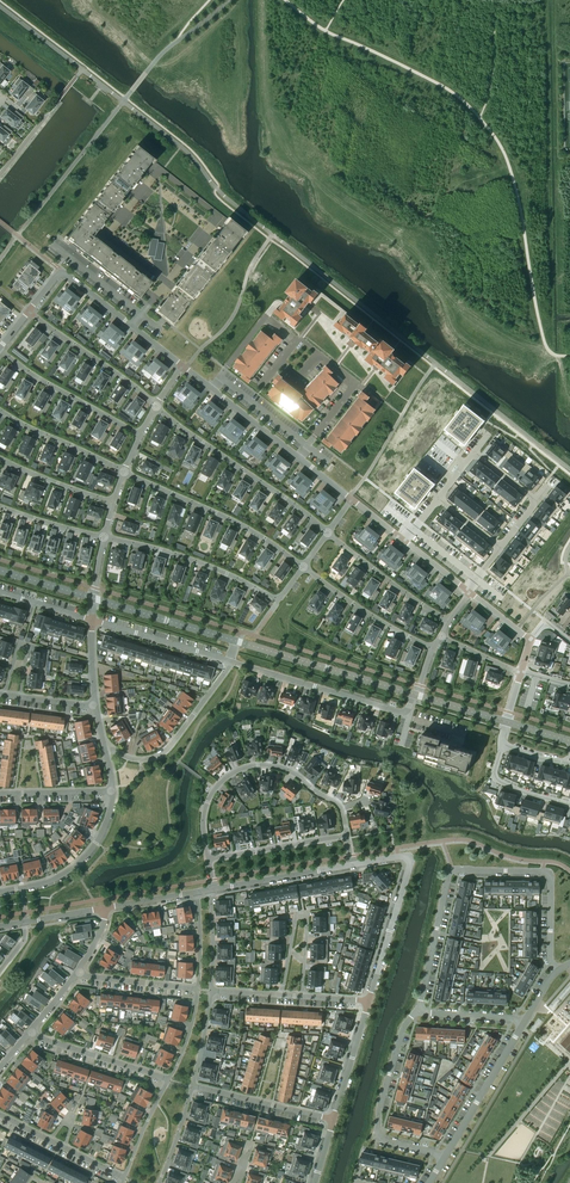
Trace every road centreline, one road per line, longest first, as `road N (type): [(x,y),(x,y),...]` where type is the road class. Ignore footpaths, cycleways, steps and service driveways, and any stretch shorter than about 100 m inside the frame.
road 1 (residential): [(418,1013),(453,870),(550,876),(551,961),(560,971)]
road 2 (residential): [(209,860),(207,805),(215,788),(241,769),(284,768),(343,808)]
road 3 (residential): [(328,532),(155,406)]
road 4 (residential): [(445,1158),(377,1136),(406,1024),(418,1013)]
road 5 (residential): [(304,567),(243,526),(125,472)]
road 6 (residential): [(412,693),(400,712),(231,661)]
road 7 (residential): [(280,600),(193,559),(104,537)]
road 8 (tertiary): [(237,641),(412,693)]
road 9 (residential): [(106,752),(139,760),(169,750),(231,661)]
road 10 (residential): [(0,893),(48,883),(76,866),(97,841),(114,788)]
road 11 (residential): [(141,435),(0,351)]
road 12 (residential): [(155,406),(29,312)]
road 13 (residential): [(445,1158),(524,1023)]
road 14 (residential): [(433,649),(304,567)]
road 15 (tertiary): [(92,598),(237,641)]
road 16 (residential): [(450,620),(328,532)]
road 17 (residential): [(369,1001),(407,856)]
road 18 (residential): [(170,1080),(30,1033)]
road 19 (residential): [(231,661),(92,620)]
road 20 (residential): [(334,1120),(193,1087)]
road 21 (residential): [(298,458),(186,367)]
road 22 (residential): [(214,890),(353,866)]
road 23 (residential): [(209,860),(347,836)]
road 24 (residential): [(125,472),(0,409)]
road 25 (residential): [(334,1120),(369,1001)]
road 26 (residential): [(114,502),(0,459)]
road 27 (residential): [(198,989),(78,974)]
road 28 (residential): [(21,696),(30,644),(20,641),(4,694)]

